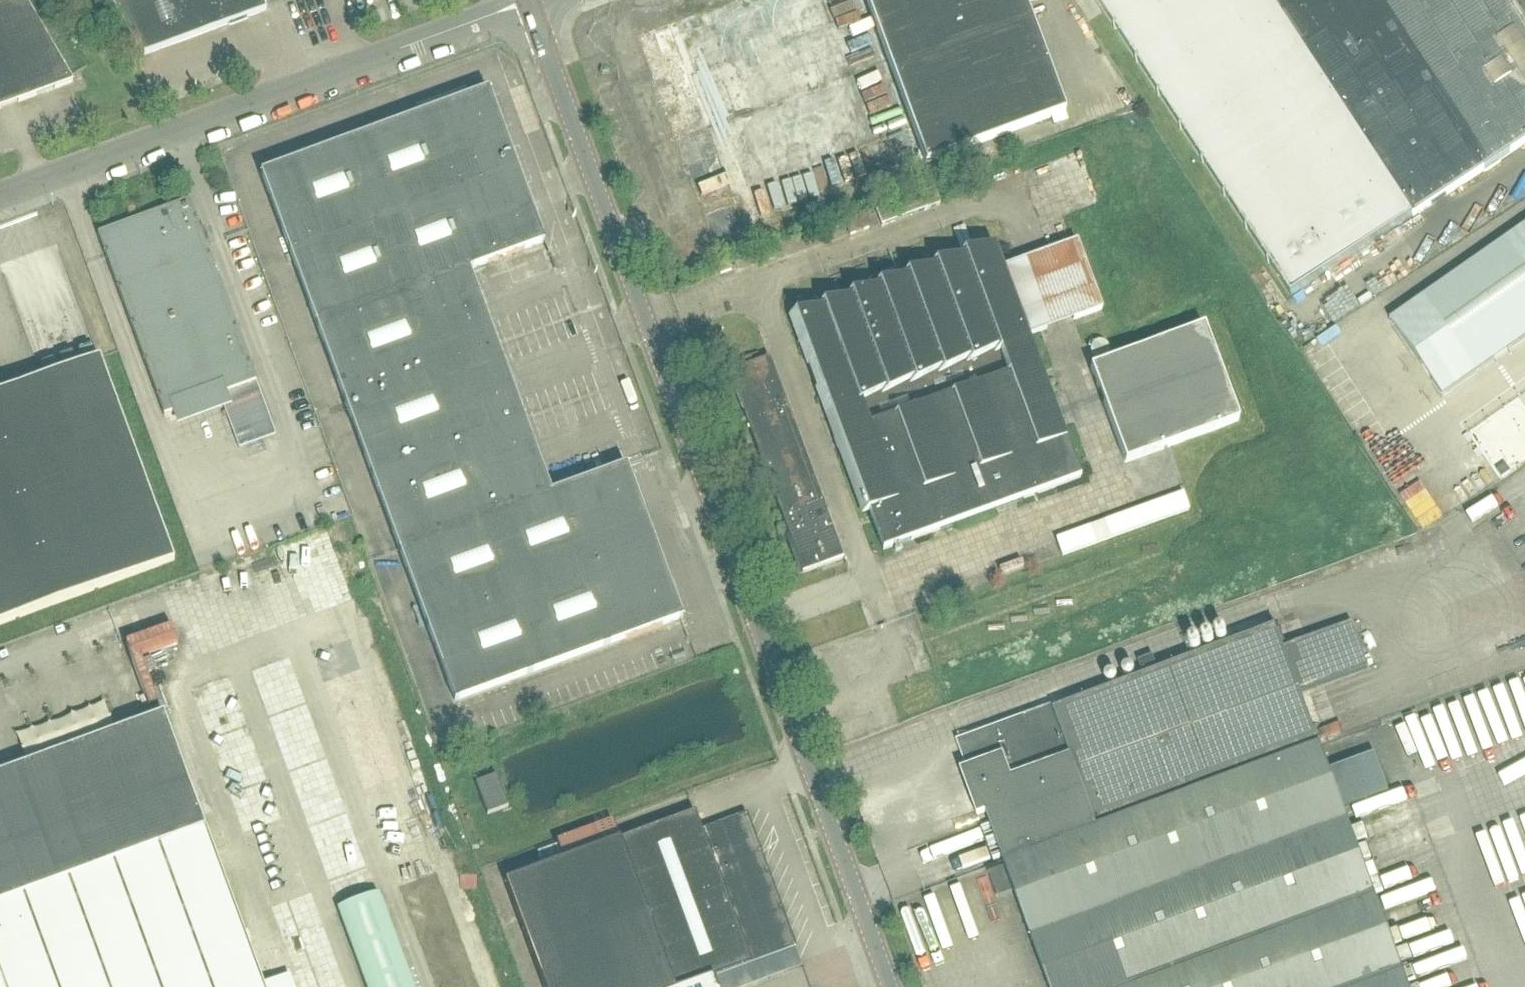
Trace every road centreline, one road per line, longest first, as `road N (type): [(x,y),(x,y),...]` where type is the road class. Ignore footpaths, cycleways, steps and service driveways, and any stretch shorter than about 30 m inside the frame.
road 1 (unclassified): [(530,4),(887,986)]
road 2 (unclassified): [(0,195),(530,4)]

